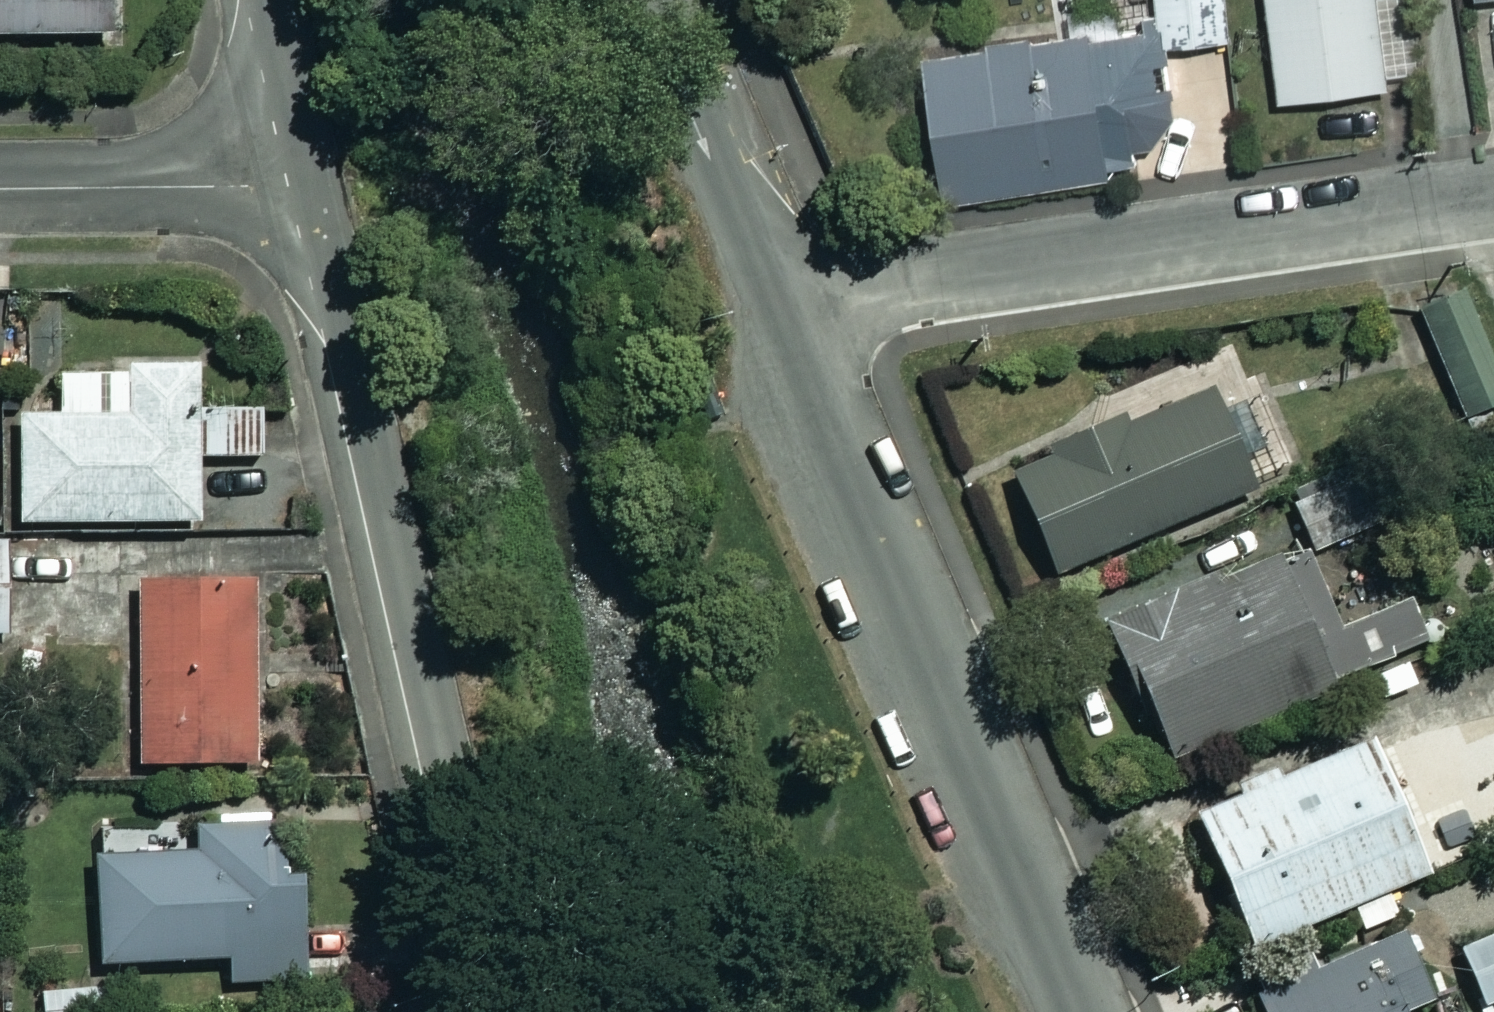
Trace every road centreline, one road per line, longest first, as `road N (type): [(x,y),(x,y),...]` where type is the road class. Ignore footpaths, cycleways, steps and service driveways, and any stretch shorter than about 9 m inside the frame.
road 1 (residential): [(516,1011),(426,678),(323,186)]
road 2 (residential): [(780,304),(1082,1011)]
road 3 (residential): [(1493,209),(780,304)]
road 4 (residential): [(652,0),(780,304)]
road 5 (residential): [(0,189),(323,186)]
road 6 (residential): [(323,186),(278,0)]

